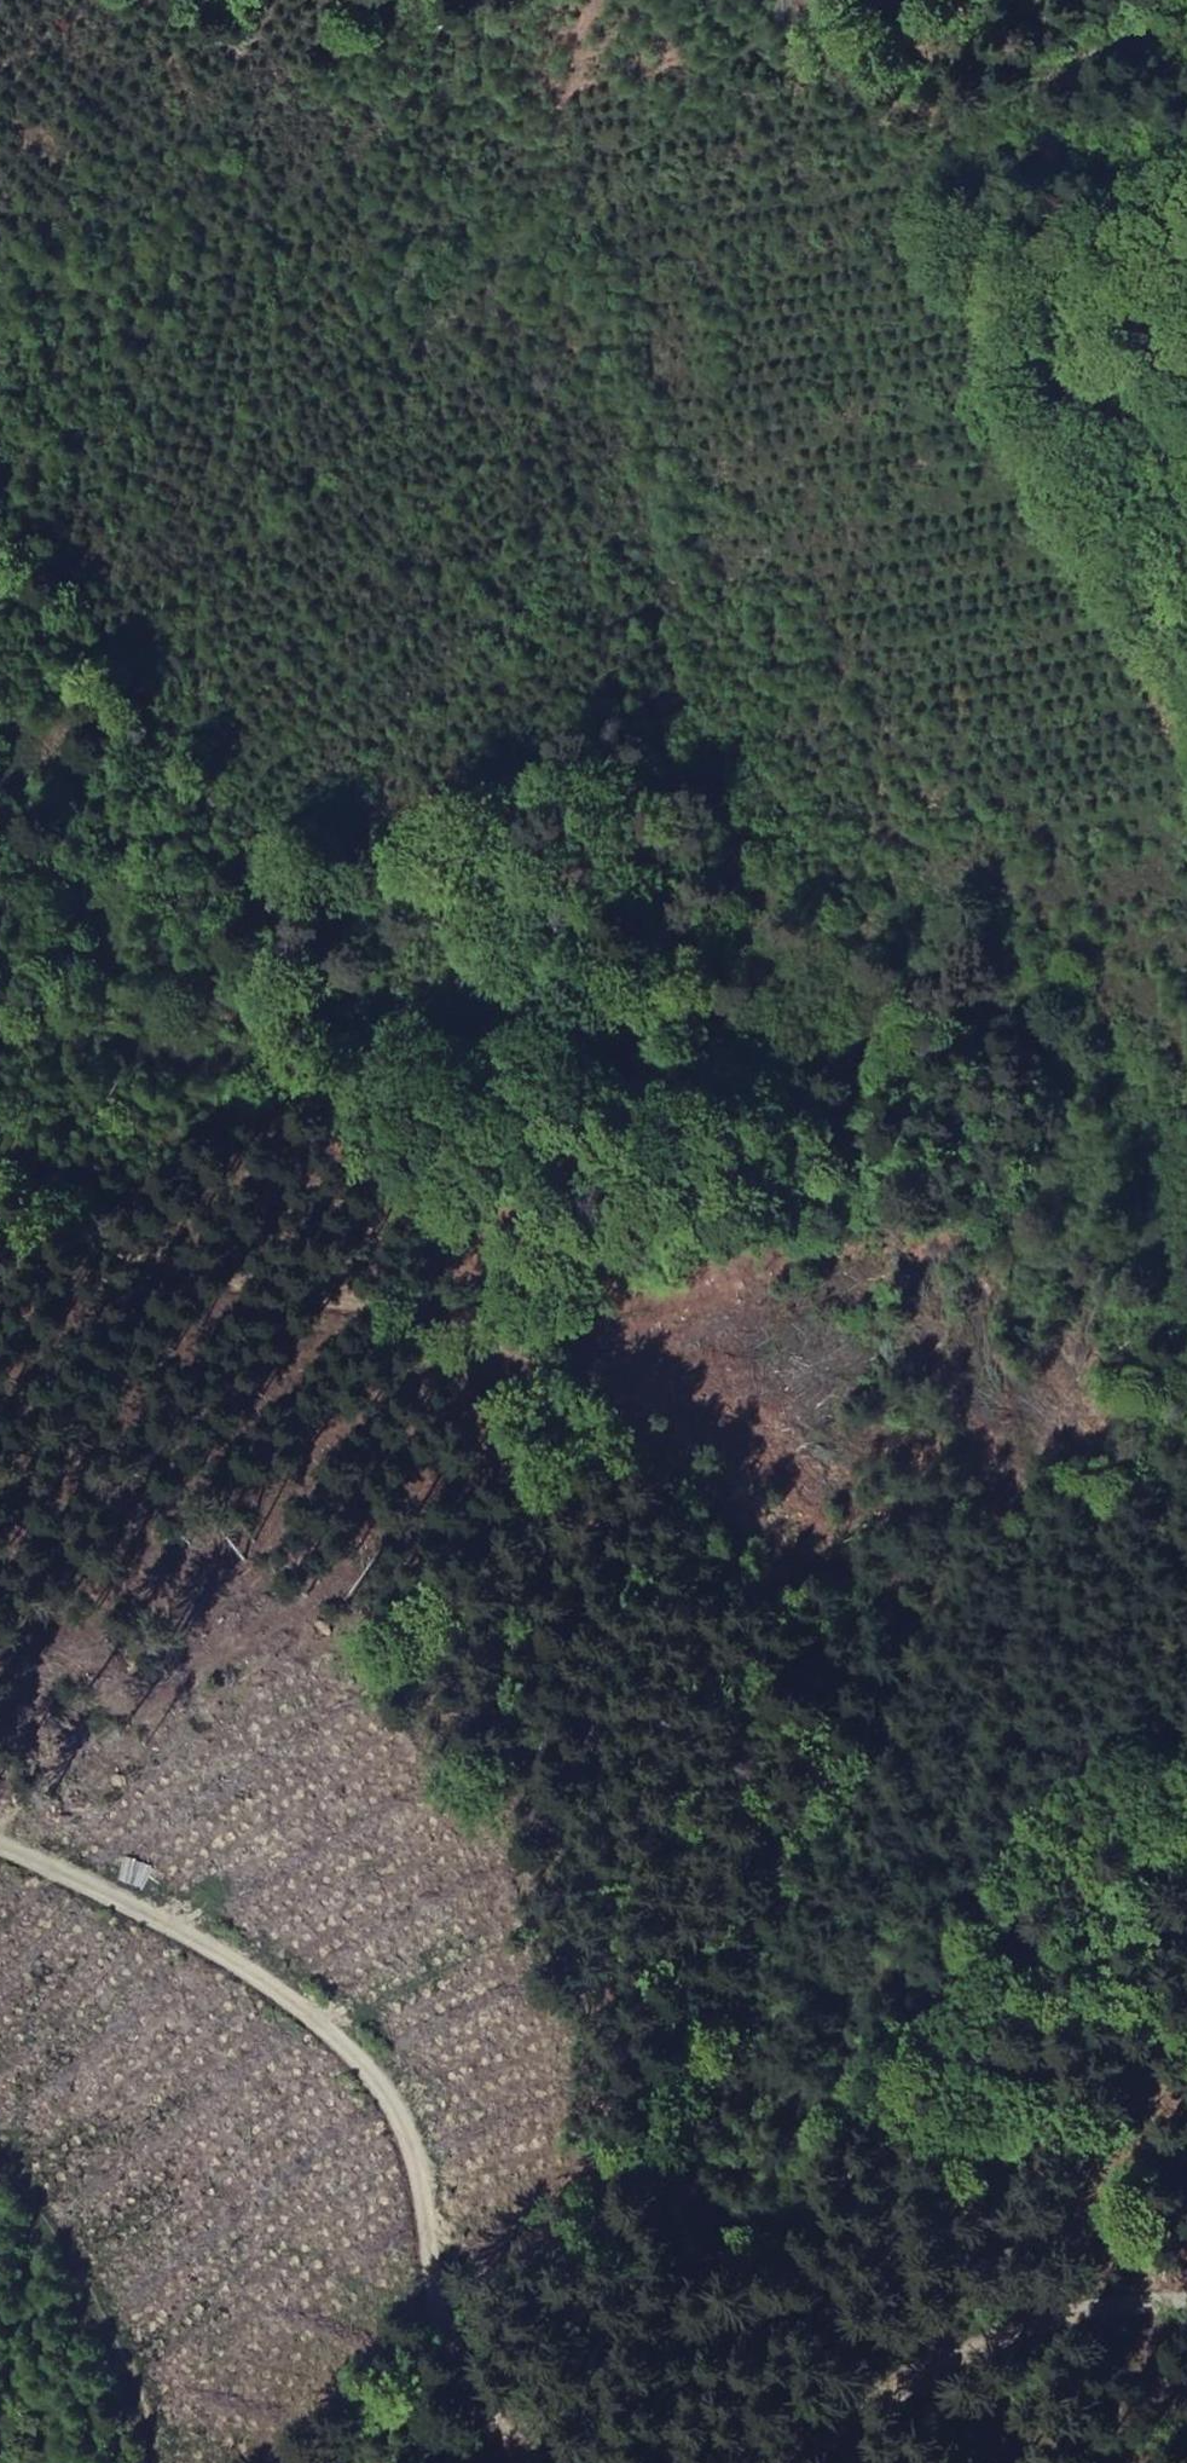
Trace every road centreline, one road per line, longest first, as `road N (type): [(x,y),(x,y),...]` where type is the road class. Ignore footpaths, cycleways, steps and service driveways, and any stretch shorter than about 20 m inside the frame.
road 1 (track): [(538,2462),(459,2383),(406,2180),(343,2031),(0,1845)]
road 2 (track): [(1186,2315),(1100,2302),(914,2398),(816,2462)]
road 3 (track): [(197,2462),(0,2140)]

